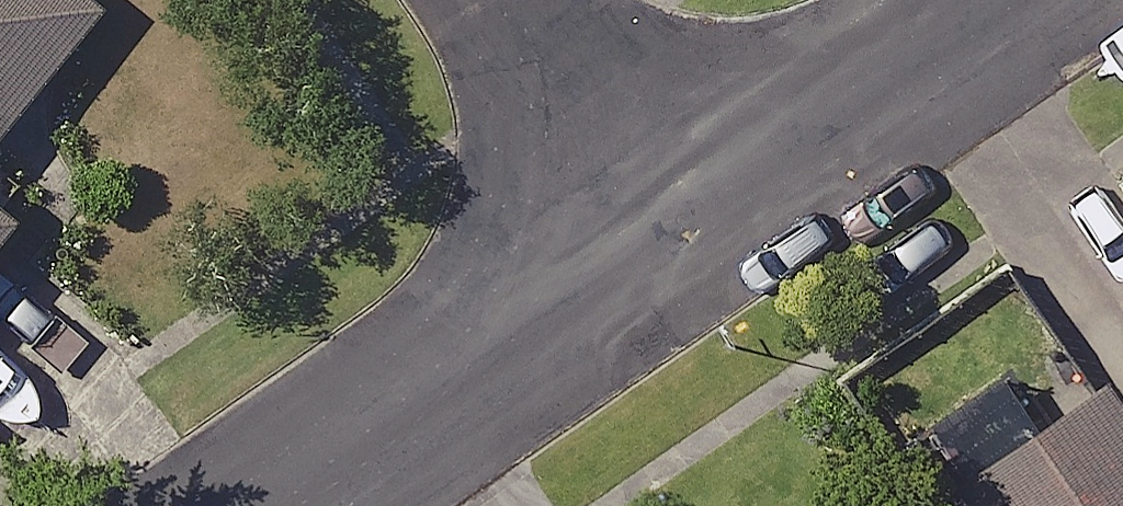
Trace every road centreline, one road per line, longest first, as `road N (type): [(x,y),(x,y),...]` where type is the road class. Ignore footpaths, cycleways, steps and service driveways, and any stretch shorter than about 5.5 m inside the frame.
road 1 (residential): [(659,229),(260,505)]
road 2 (residential): [(994,0),(659,229)]
road 3 (residential): [(467,0),(542,76),(659,229)]

